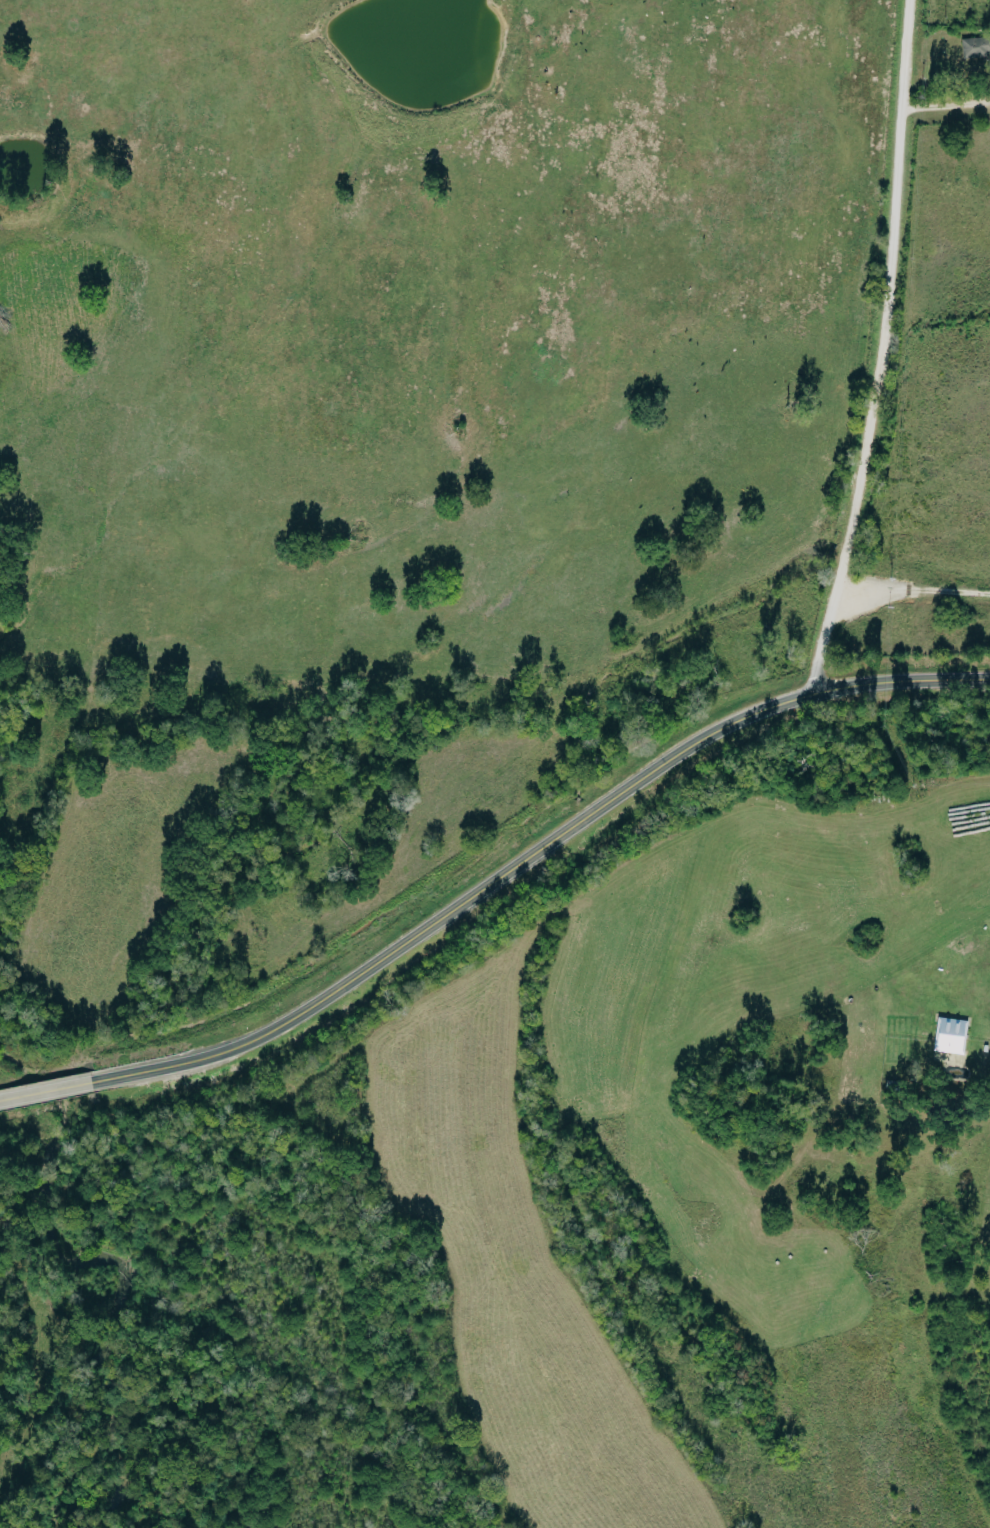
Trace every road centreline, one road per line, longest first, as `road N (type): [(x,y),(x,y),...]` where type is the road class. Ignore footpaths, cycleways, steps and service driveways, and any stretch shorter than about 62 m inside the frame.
road 1 (secondary): [(989,679),(817,693),(764,709),(697,742),(271,1032),(179,1064),(89,1082)]
road 2 (residential): [(817,693),(816,667),(866,456),(890,281),(910,0)]

